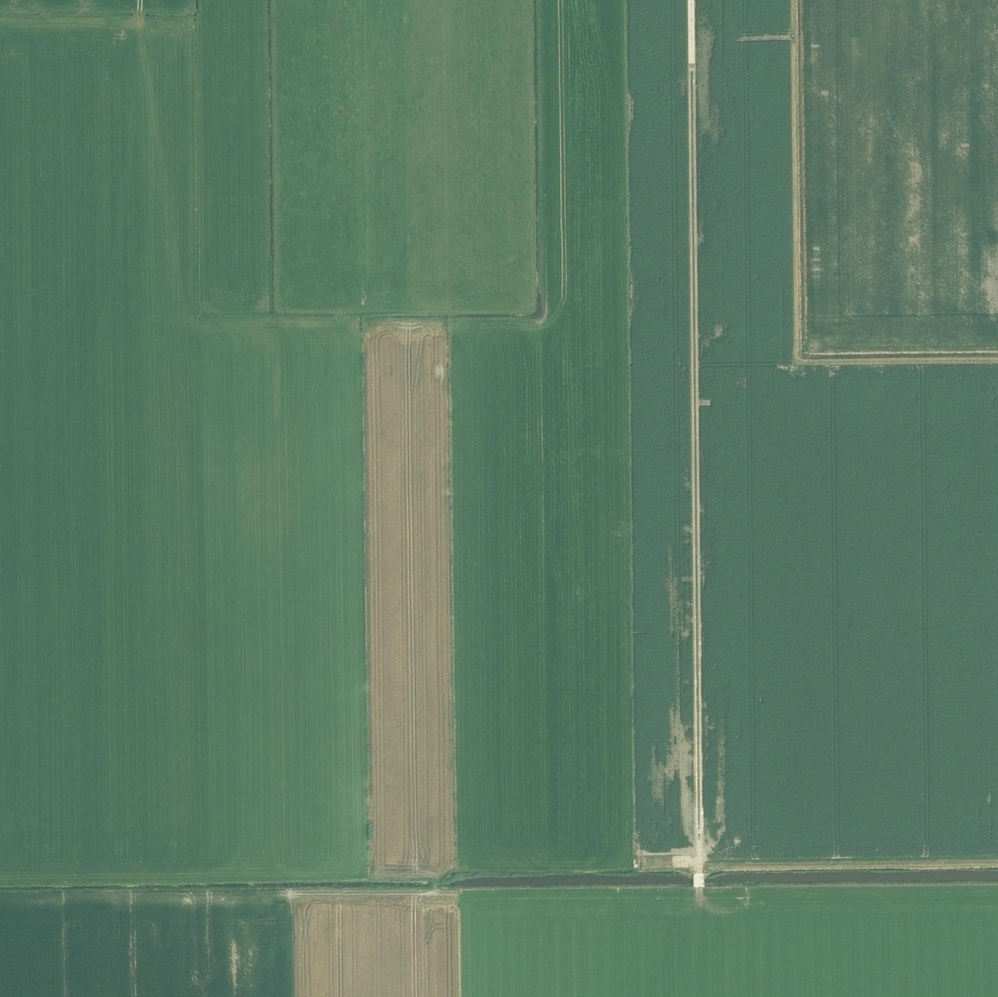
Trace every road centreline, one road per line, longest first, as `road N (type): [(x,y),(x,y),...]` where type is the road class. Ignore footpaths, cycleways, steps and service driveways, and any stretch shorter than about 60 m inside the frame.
road 1 (track): [(693,0),(699,884)]

